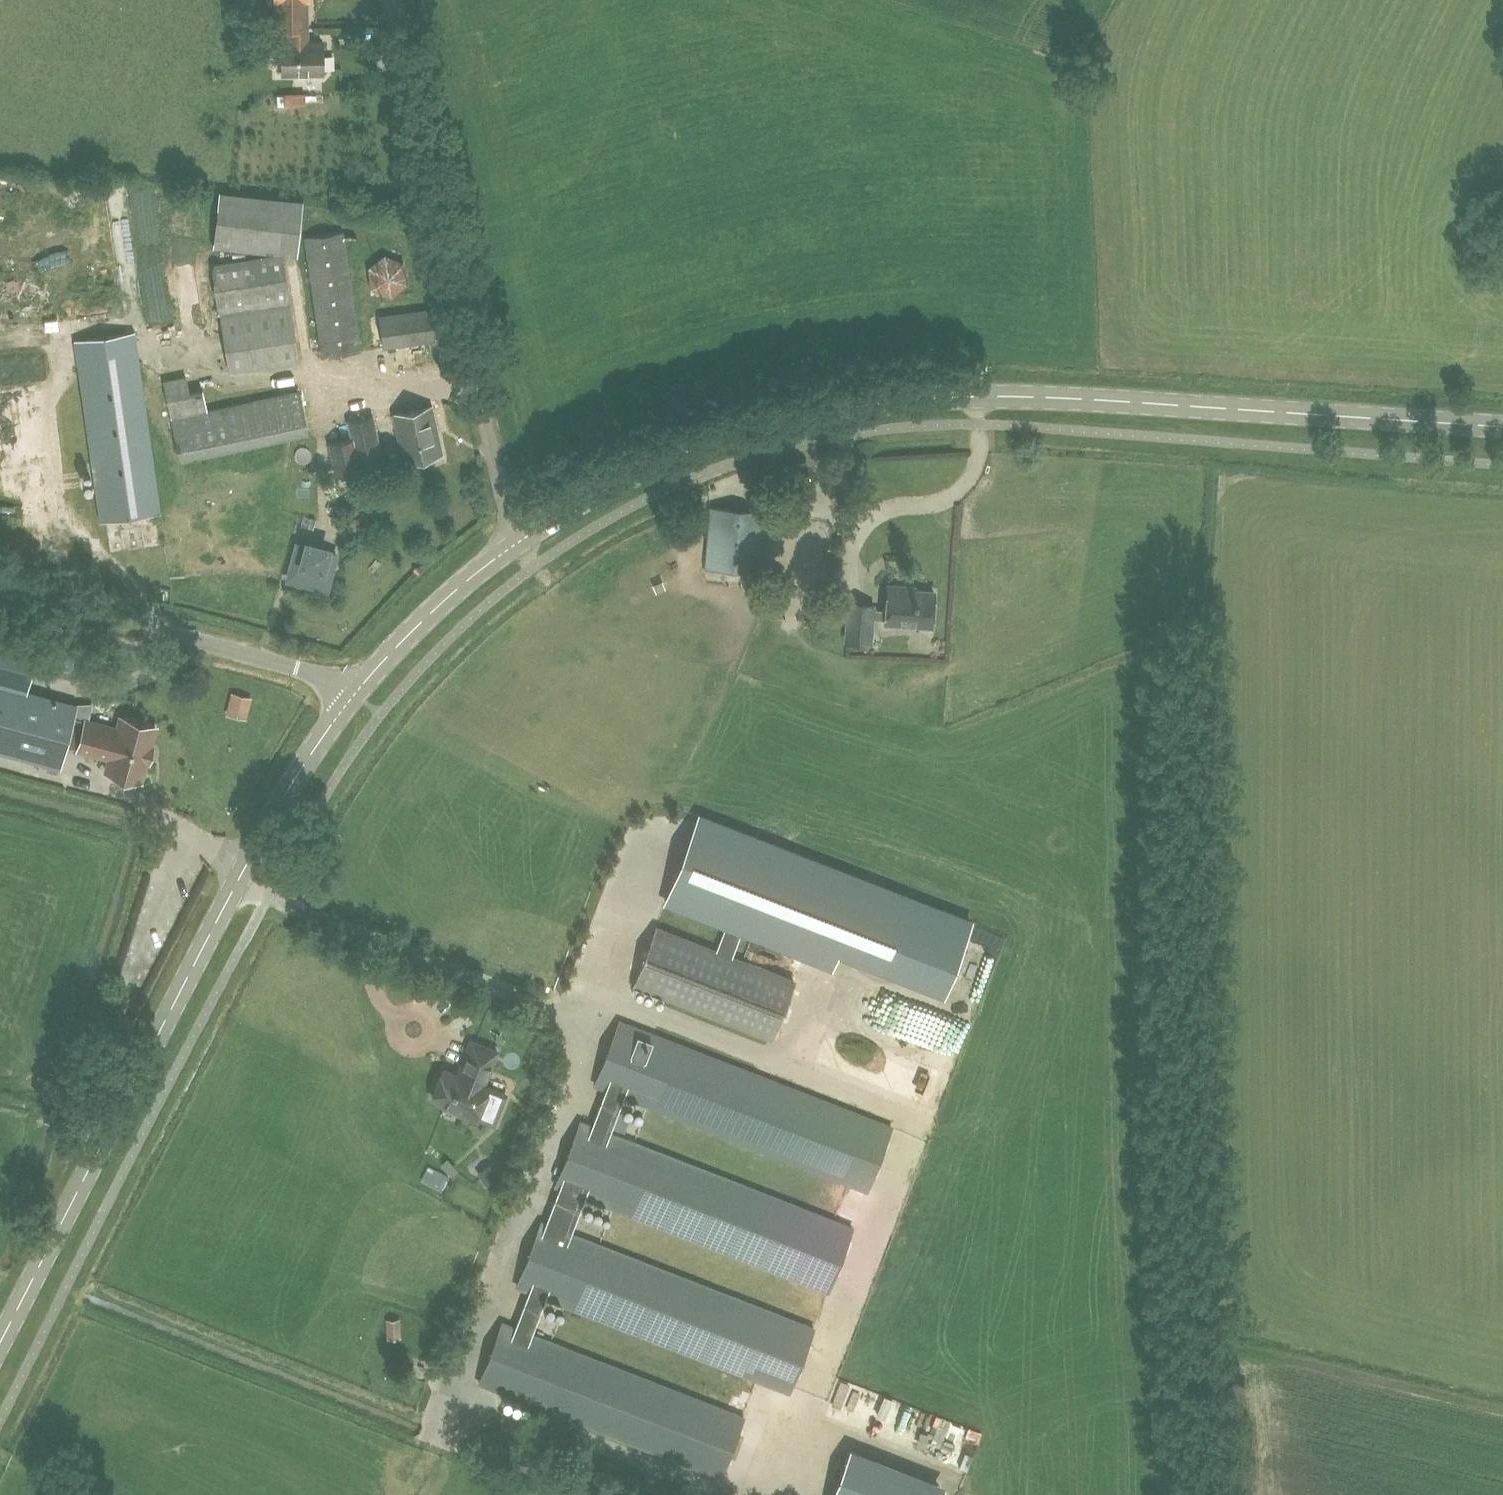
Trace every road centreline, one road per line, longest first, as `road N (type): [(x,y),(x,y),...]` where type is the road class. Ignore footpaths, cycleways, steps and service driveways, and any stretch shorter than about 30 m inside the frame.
road 1 (secondary): [(353,693),(434,610),(572,505),(670,456),(772,423),(977,395),(1502,427)]
road 2 (secondary): [(0,1341),(294,778),(353,693)]
road 3 (unclassified): [(353,693),(0,594)]

